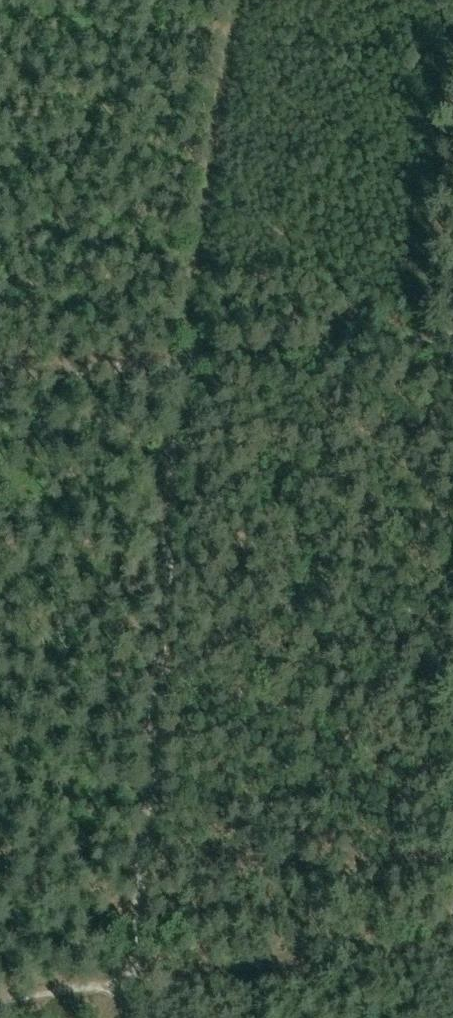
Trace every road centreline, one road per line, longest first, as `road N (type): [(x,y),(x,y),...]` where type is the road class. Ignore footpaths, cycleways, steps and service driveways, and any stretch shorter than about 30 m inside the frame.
road 1 (track): [(119,1017),(187,358)]
road 2 (track): [(187,358),(452,339)]
road 3 (track): [(187,358),(0,370)]
road 4 (track): [(0,1000),(121,984)]

